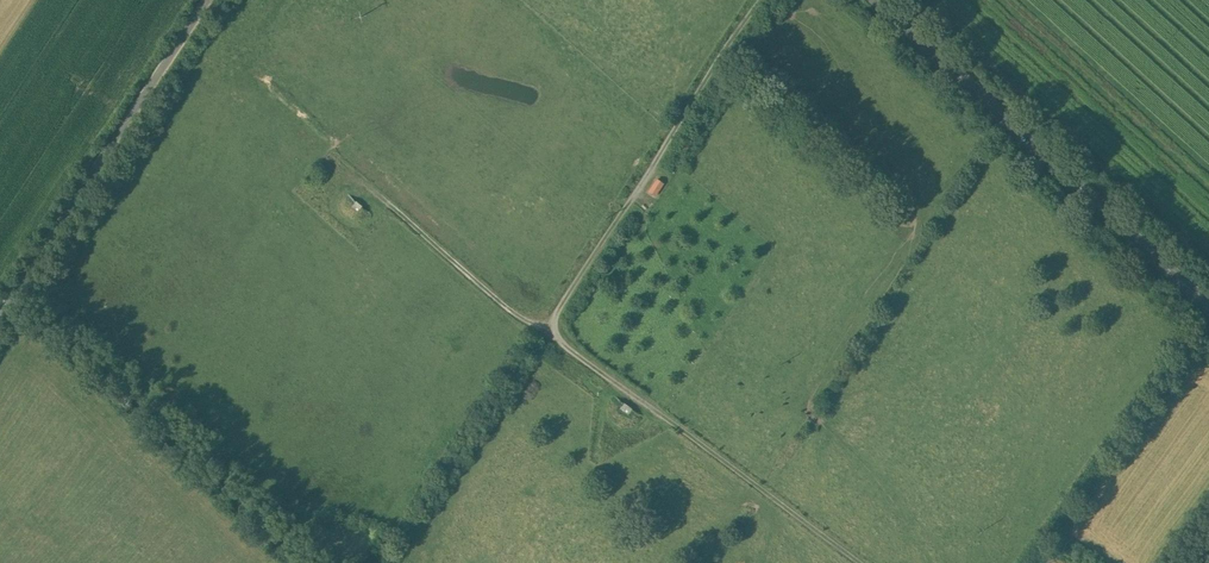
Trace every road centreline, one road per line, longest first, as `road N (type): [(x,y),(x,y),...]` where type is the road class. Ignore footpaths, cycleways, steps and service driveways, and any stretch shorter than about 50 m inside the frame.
road 1 (track): [(761,0),(544,333),(349,173)]
road 2 (secondary): [(877,0),(1208,307)]
road 3 (track): [(544,333),(860,562)]
road 4 (unclassified): [(0,314),(206,0)]

